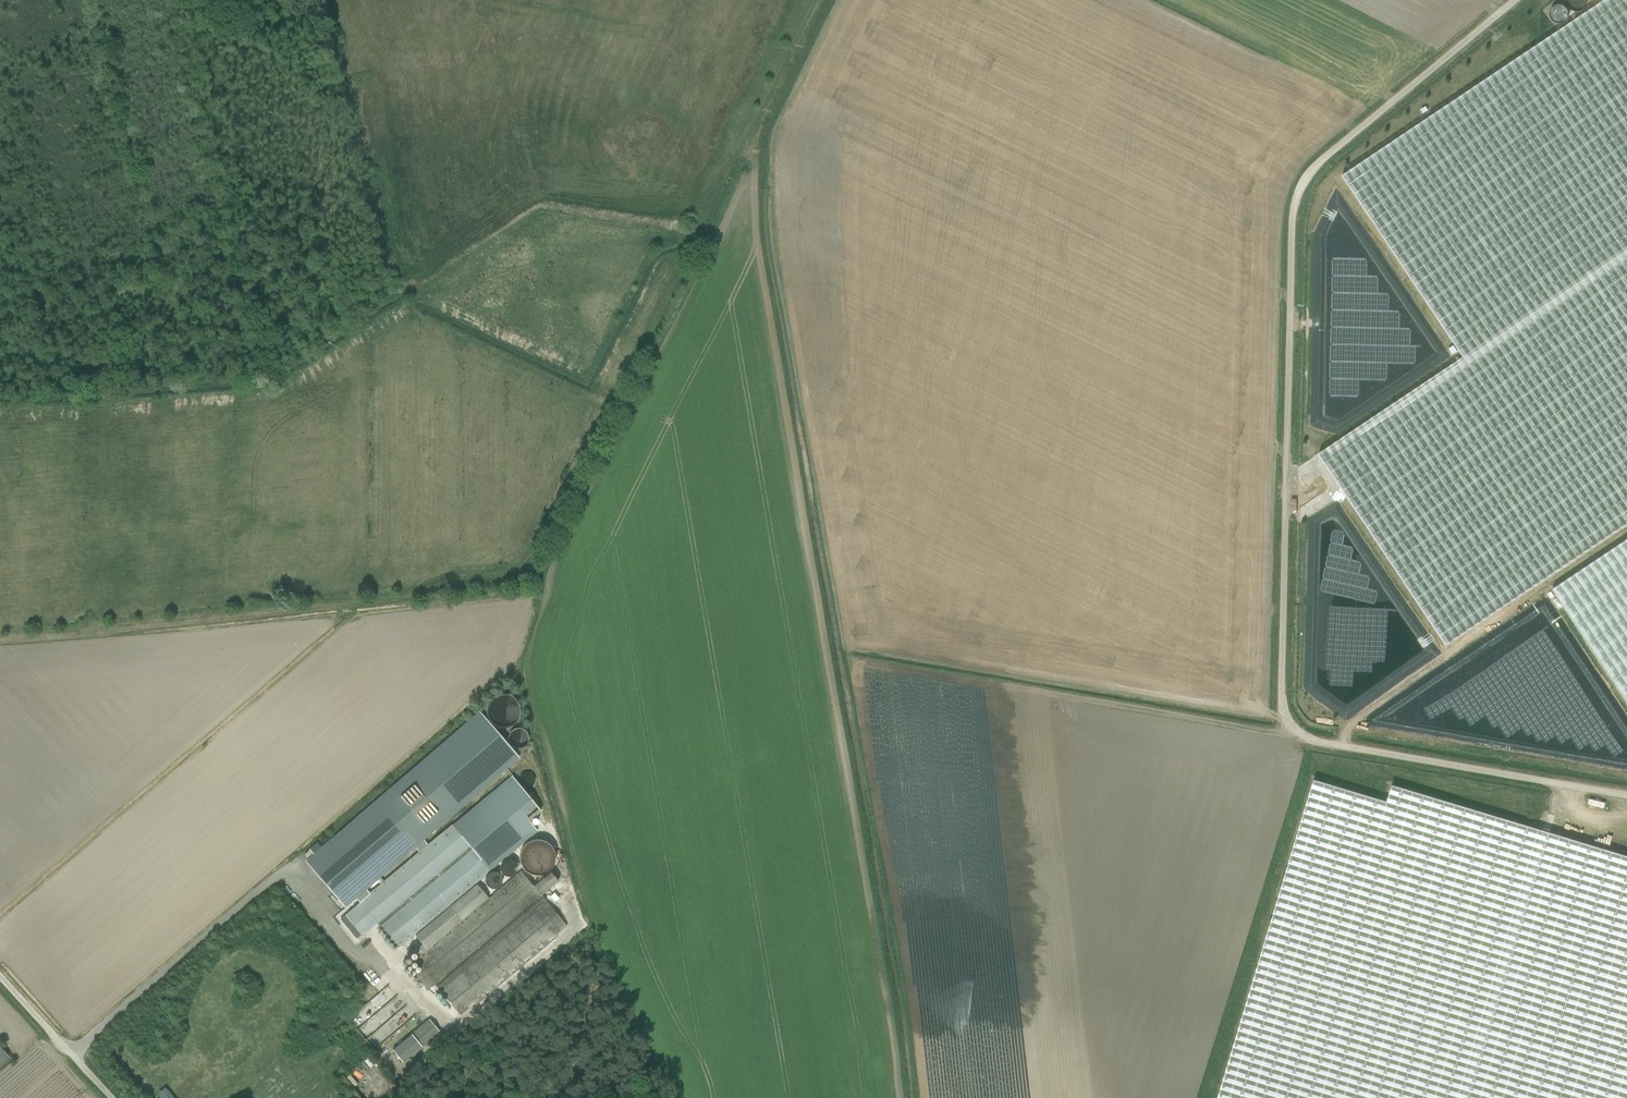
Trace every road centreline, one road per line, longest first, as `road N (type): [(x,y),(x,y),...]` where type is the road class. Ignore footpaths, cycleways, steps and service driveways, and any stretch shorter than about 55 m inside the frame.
road 1 (unclassified): [(1506,0),(1306,175),(1281,666),(1285,695),(1305,723),(1626,791)]
road 2 (unclassified): [(112,1097),(0,976)]

